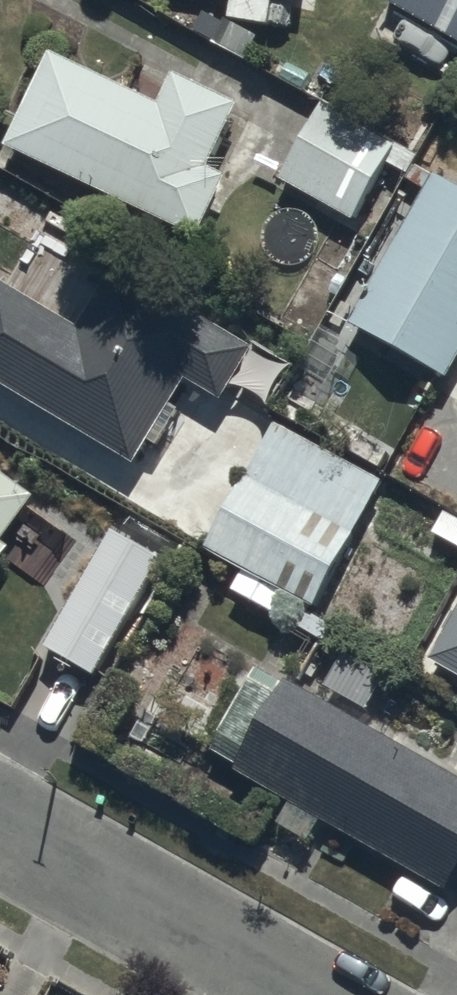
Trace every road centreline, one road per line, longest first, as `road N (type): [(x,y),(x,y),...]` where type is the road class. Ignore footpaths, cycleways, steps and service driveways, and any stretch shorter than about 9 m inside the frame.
road 1 (residential): [(305,994),(0,822)]

